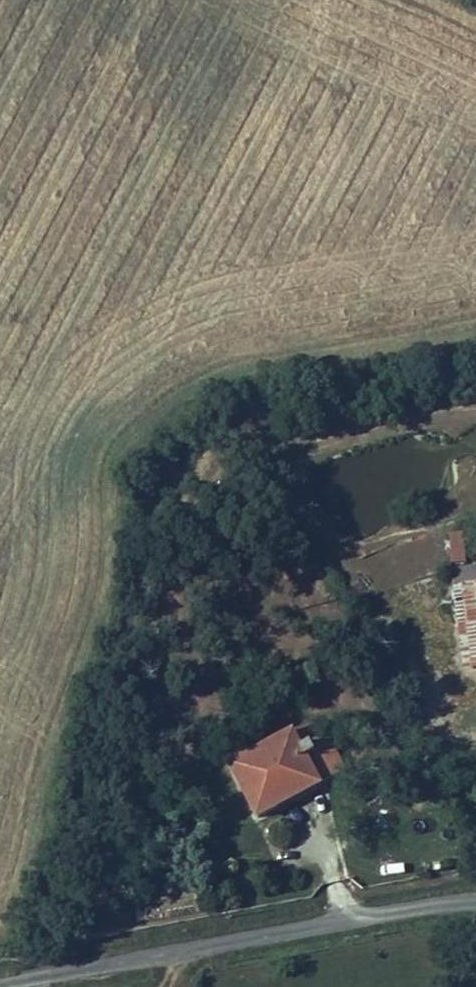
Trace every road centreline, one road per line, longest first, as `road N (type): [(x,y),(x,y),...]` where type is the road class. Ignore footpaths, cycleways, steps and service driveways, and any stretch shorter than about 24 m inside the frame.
road 1 (unclassified): [(475,895),(0,982)]

